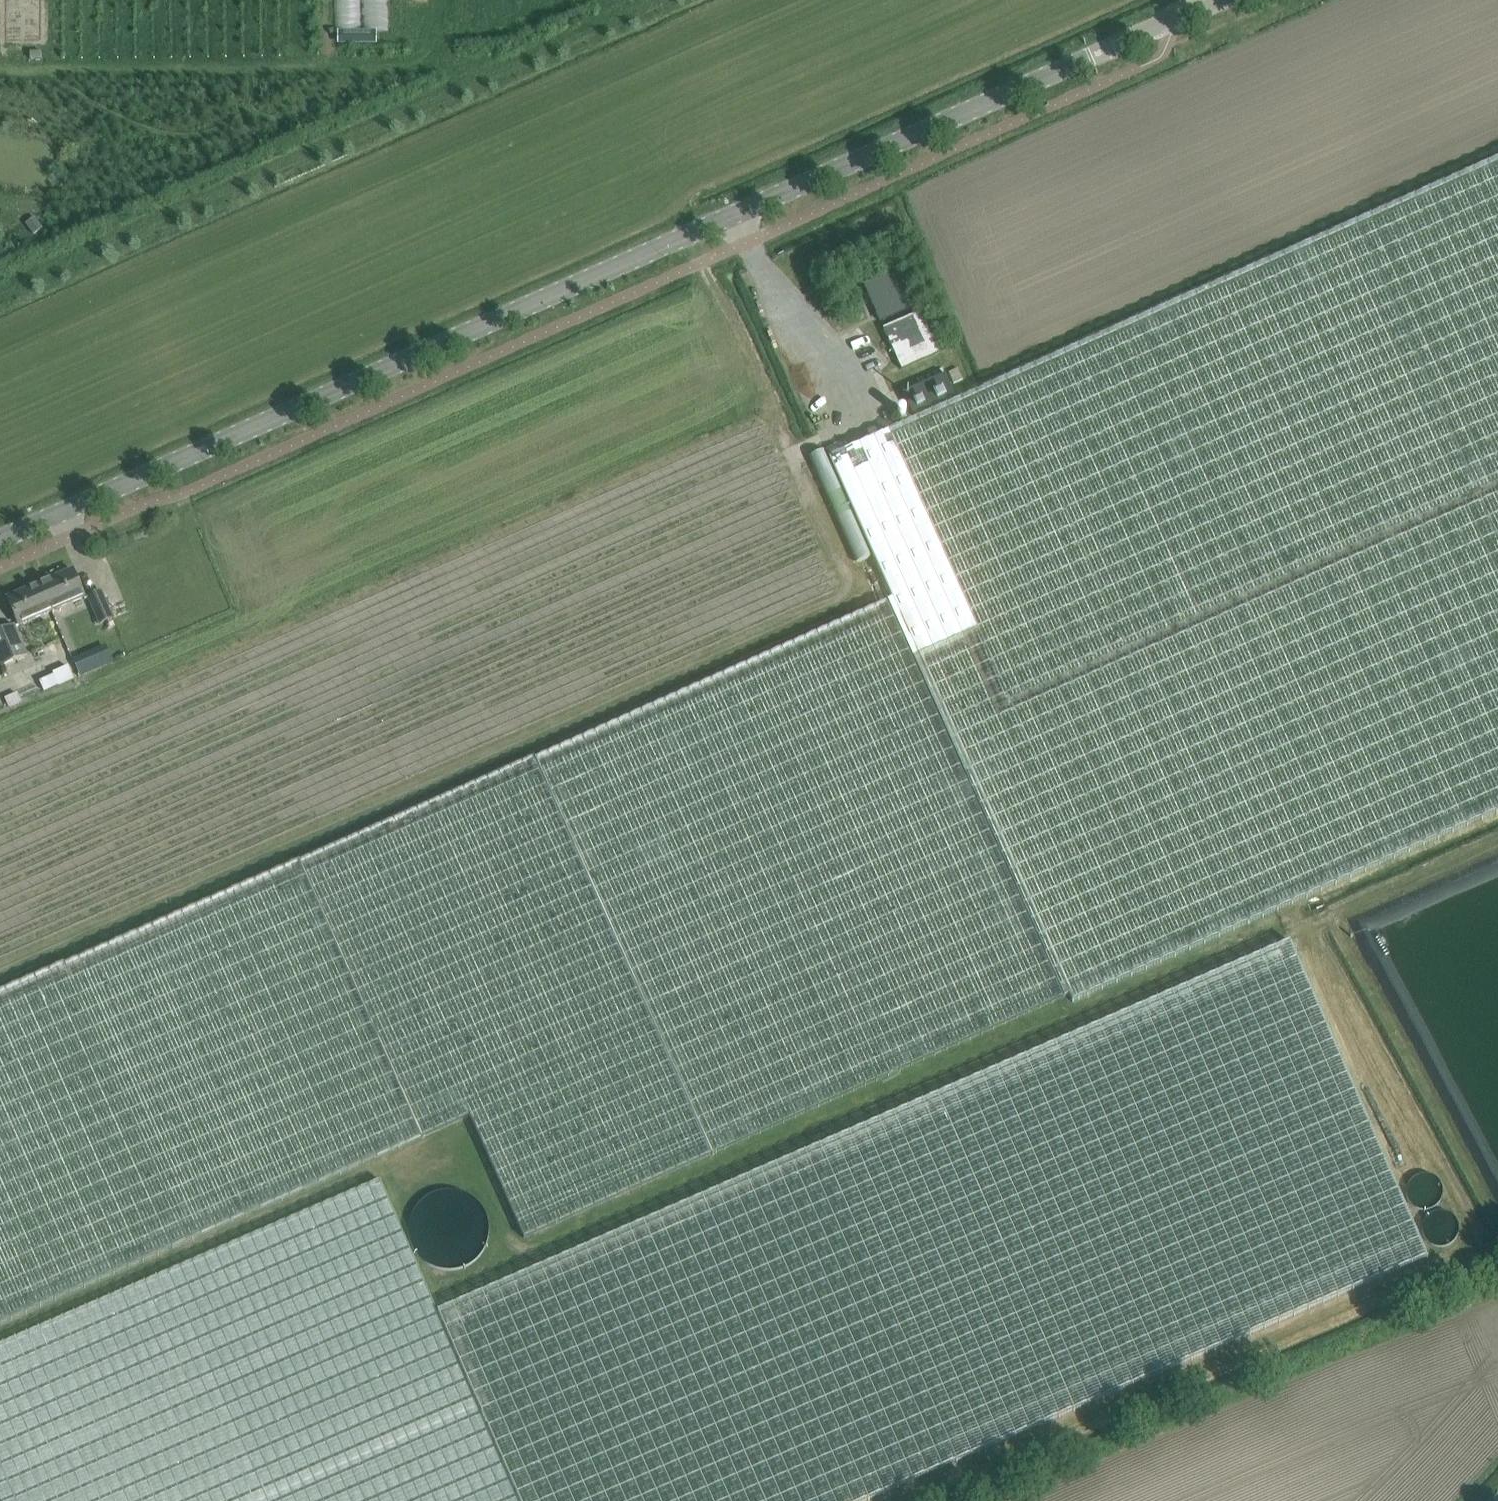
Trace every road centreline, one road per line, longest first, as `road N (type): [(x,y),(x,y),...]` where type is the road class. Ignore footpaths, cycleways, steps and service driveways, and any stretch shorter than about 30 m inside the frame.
road 1 (unclassified): [(0,540),(1220,0)]

